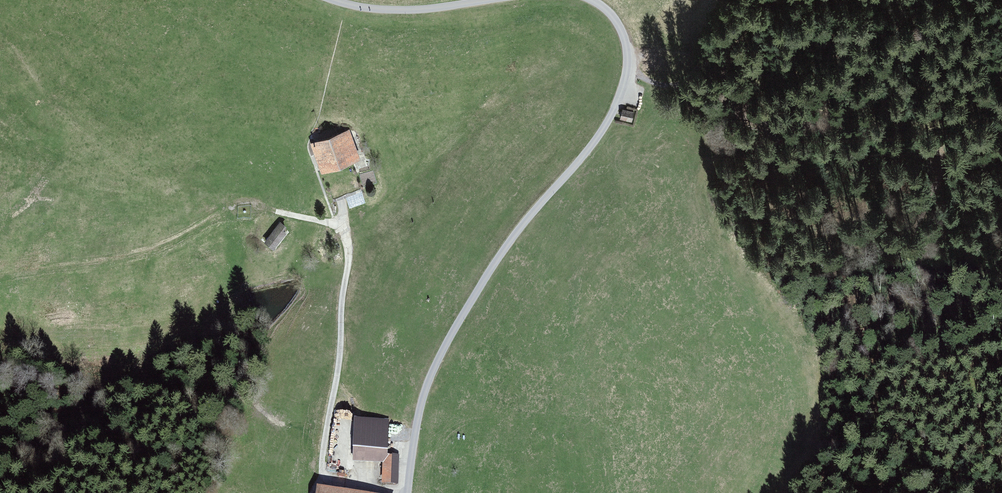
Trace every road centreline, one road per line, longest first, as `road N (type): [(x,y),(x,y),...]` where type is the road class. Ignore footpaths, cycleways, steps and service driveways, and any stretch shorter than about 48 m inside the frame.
road 1 (unclassified): [(408,492),(431,372),(494,268),(613,112),(629,48),(621,25),(594,0)]
road 2 (track): [(673,63),(761,118),(886,139),(921,159),(930,175),(925,253),(933,276),(954,307),(1001,330)]
road 3 (track): [(313,492),(349,251),(335,222),(279,211)]
road 4 (track): [(884,492),(923,382),(1001,337)]
road 5 (unclassified): [(493,0),(380,10),(330,0)]
road 6 (track): [(735,0),(688,57),(627,71)]

